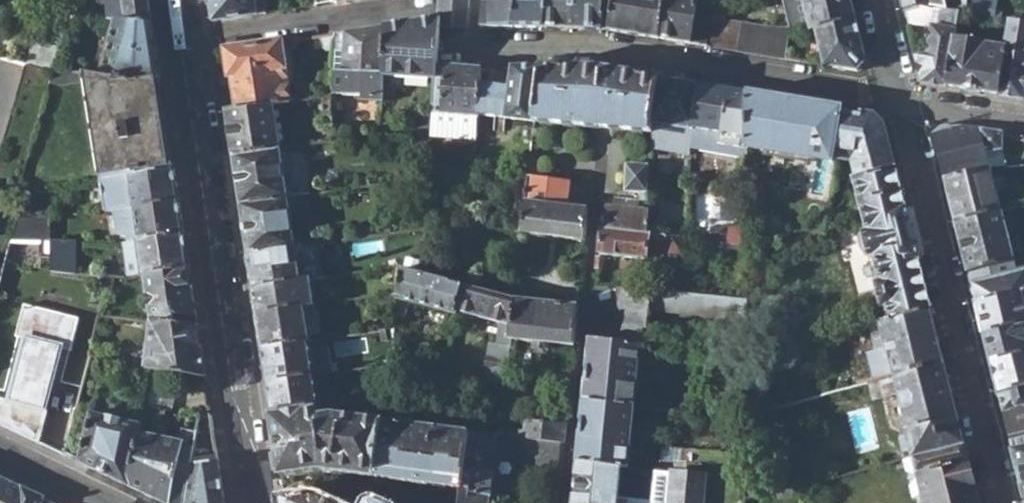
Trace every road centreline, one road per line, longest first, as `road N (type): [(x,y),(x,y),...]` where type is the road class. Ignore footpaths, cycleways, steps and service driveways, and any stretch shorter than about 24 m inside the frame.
road 1 (secondary): [(256,497),(189,45)]
road 2 (residential): [(457,46),(612,52),(897,98)]
road 3 (residential): [(897,98),(1002,502)]
road 4 (residential): [(566,502),(602,151)]
road 5 (residential): [(189,45),(425,7)]
road 6 (residential): [(897,98),(927,113),(1023,128)]
road 7 (secondary): [(0,449),(114,502)]

